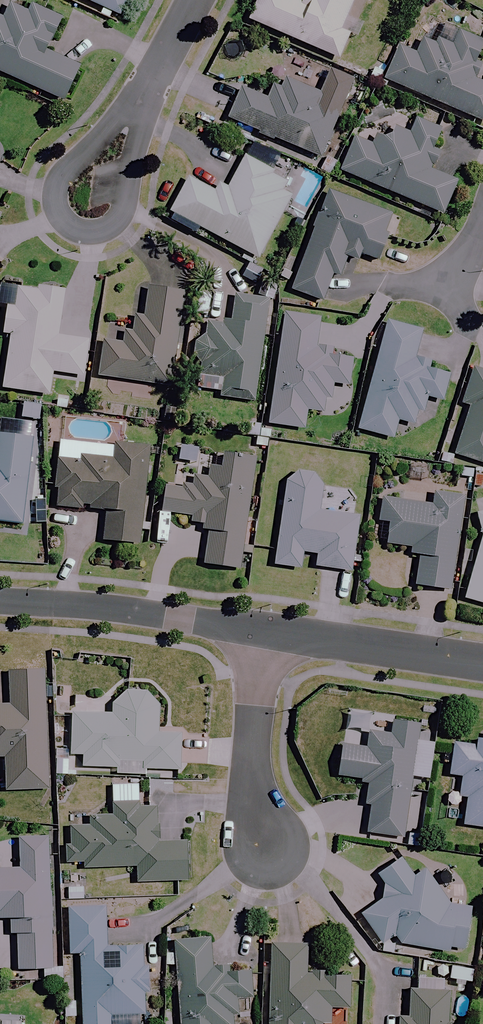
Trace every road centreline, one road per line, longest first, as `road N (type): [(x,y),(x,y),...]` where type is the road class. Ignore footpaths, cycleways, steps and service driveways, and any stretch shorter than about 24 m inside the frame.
road 1 (tertiary): [(0,598),(260,632)]
road 2 (residential): [(140,106),(125,218),(89,233),(63,214),(62,184),(86,152)]
road 3 (tertiary): [(260,632),(482,665)]
road 4 (residential): [(258,852),(246,785),(260,632)]
road 5 (residential): [(201,0),(140,106)]

